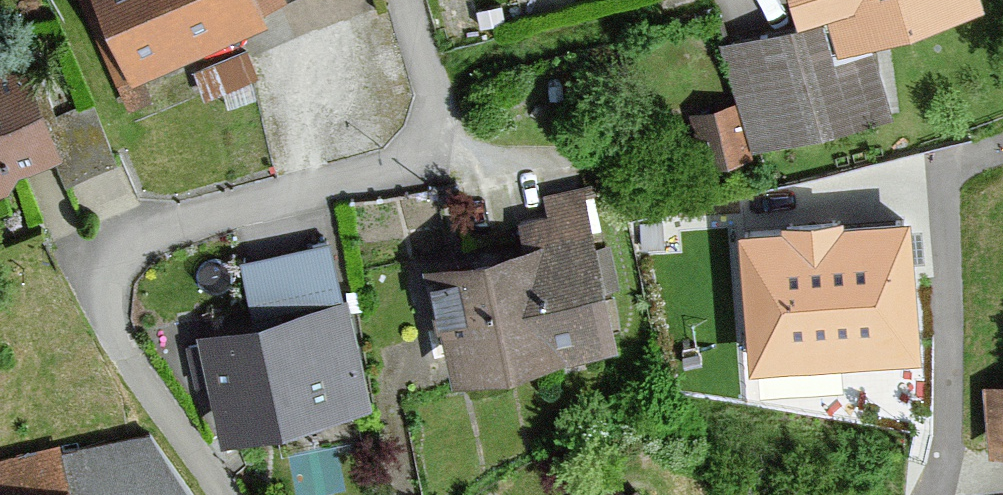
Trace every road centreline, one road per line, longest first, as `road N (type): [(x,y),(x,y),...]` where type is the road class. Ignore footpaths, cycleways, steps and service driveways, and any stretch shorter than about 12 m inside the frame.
road 1 (residential): [(412,0),(441,88),(439,131),(417,161),(170,222),(136,245),(120,271),(113,308),(123,344),(226,494)]

